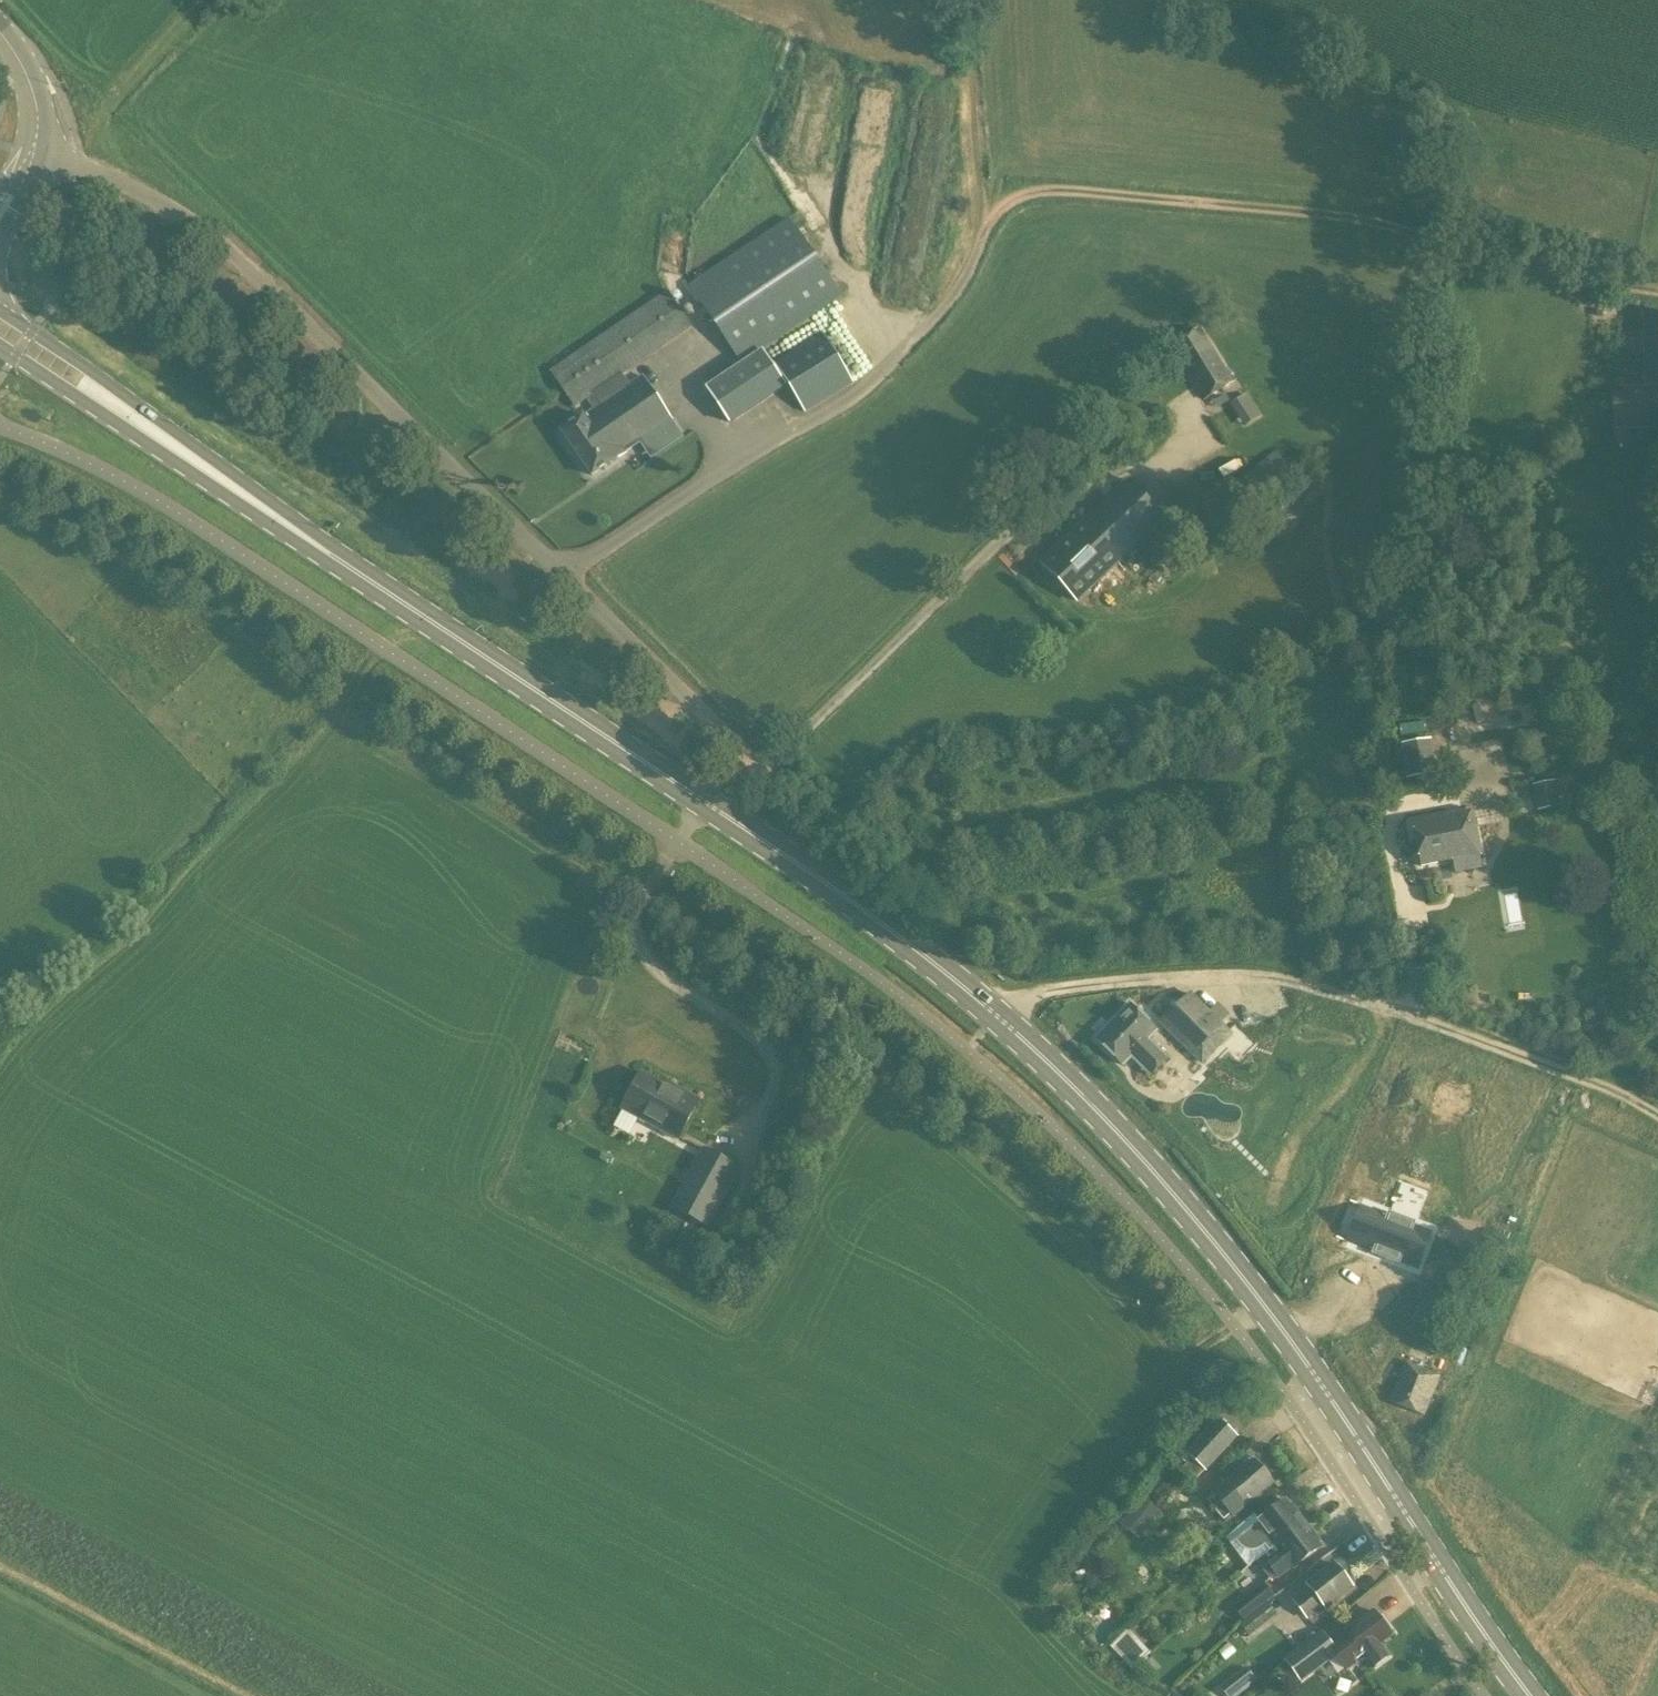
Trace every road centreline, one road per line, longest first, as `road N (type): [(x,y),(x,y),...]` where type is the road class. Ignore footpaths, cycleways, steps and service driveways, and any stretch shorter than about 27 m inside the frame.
road 1 (unclassified): [(1035,506),(761,772),(246,265),(127,185),(42,157)]
road 2 (secondary): [(1522,1695),(1285,1332),(1133,1142),(912,940),(709,806)]
road 3 (unclassified): [(0,425),(121,475),(677,843)]
road 4 (track): [(963,0),(983,222),(975,258),(946,307),(863,387),(560,572)]
road 5 (track): [(1657,1111),(1344,994),(1250,976),(1022,996)]
road 6 (secondary): [(370,581),(0,310)]
road 7 (secondary): [(0,348),(370,581)]
road 8 (secondary): [(709,806),(370,581)]
road 9 (unclassified): [(755,1125),(770,1097),(773,1065),(747,1035),(664,979),(648,957),(641,910),(677,843)]
road 10 (unclassified): [(42,157),(39,87),(5,42)]

